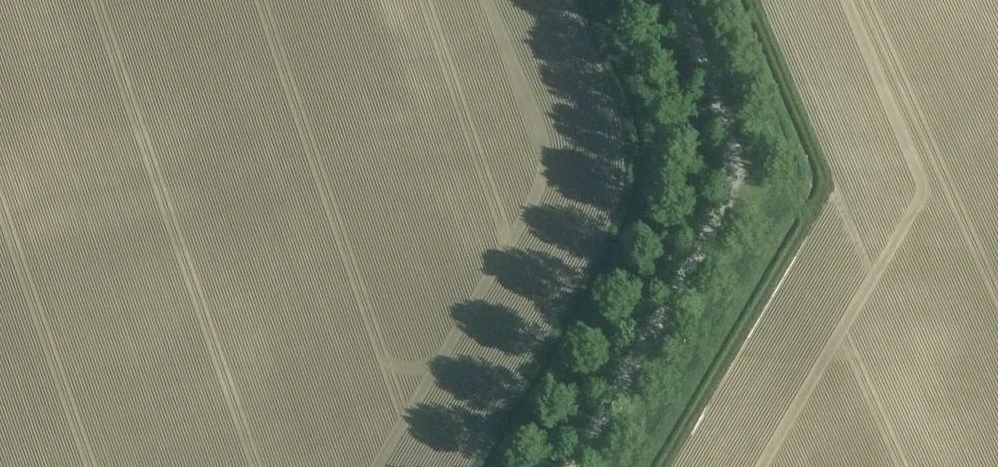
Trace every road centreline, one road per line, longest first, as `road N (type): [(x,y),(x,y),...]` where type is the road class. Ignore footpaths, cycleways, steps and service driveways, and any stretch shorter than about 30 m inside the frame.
road 1 (unclassified): [(560,466),(715,185),(716,114),(674,0)]

